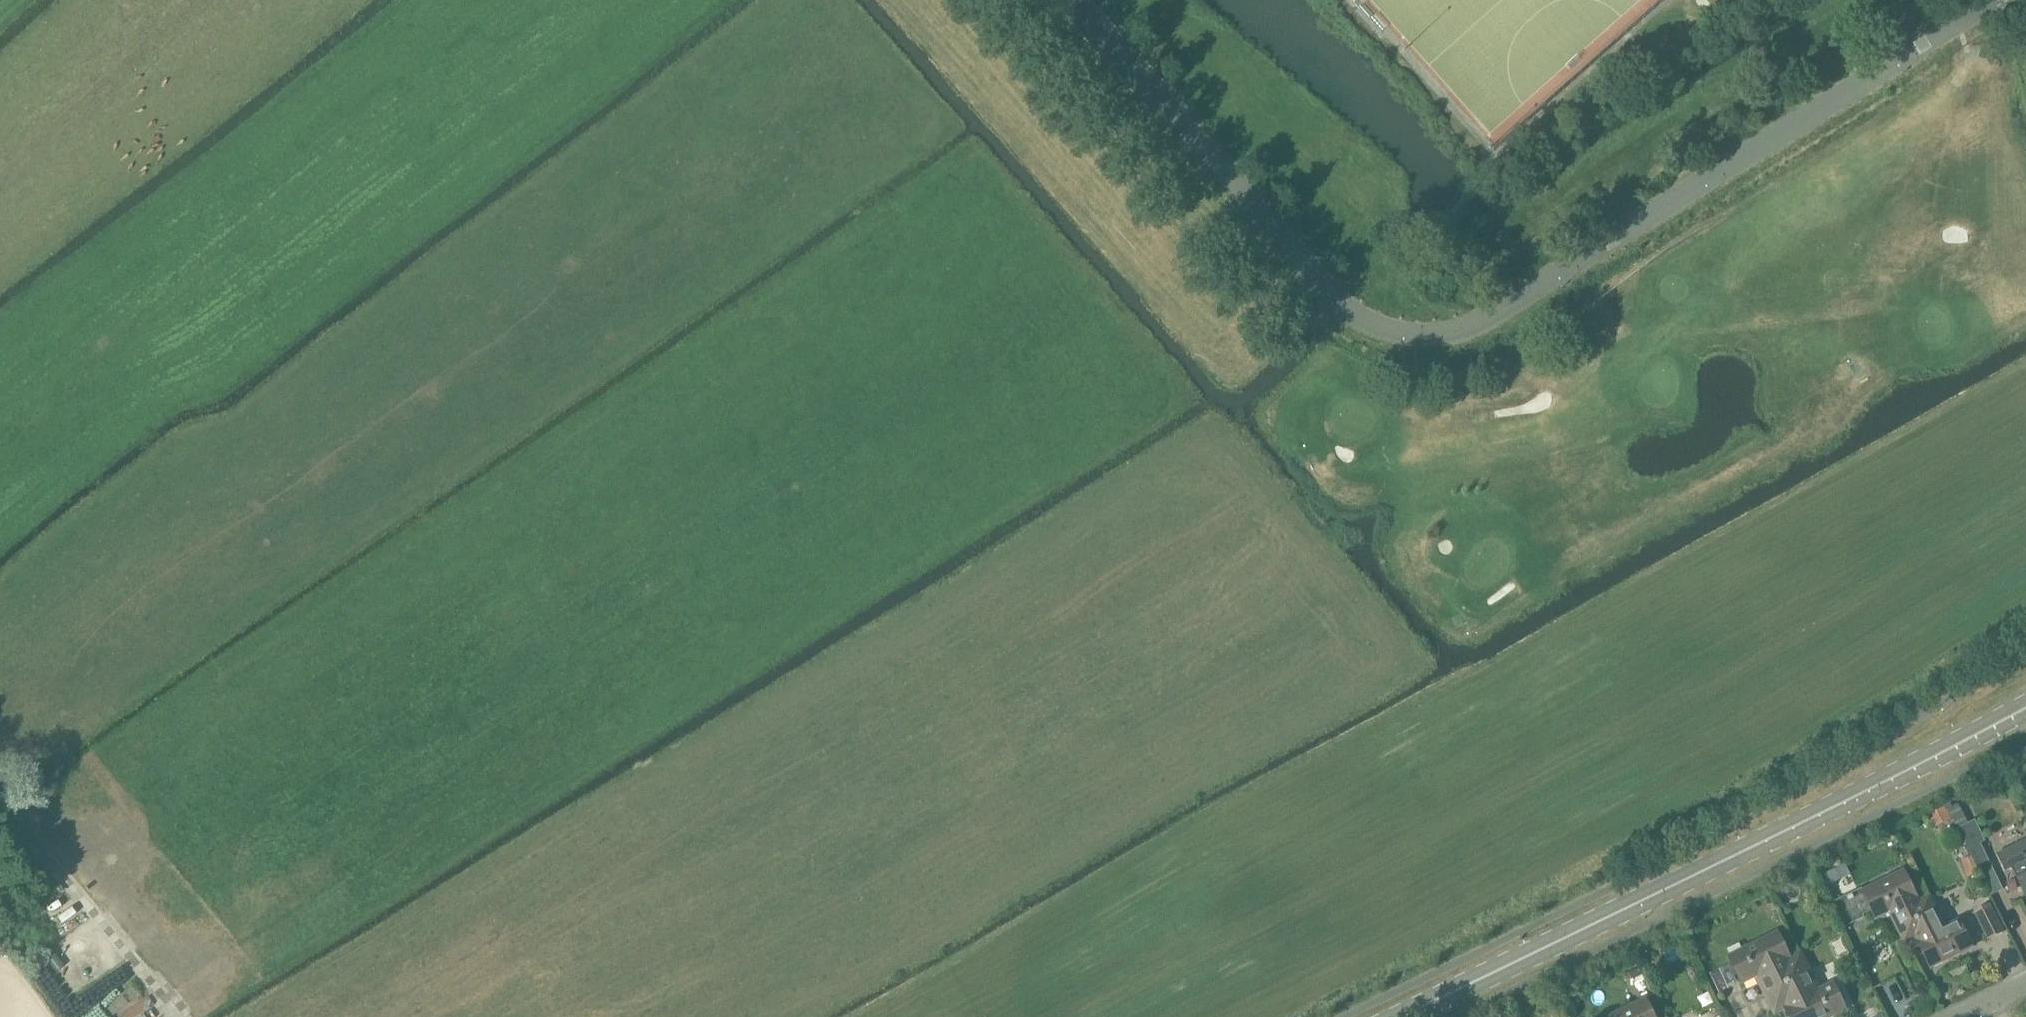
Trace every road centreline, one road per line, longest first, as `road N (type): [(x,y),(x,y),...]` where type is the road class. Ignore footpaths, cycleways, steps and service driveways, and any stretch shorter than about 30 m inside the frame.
road 1 (unclassified): [(1072,0),(1338,302),(1362,322),(1429,335),(1460,329),(1993,0)]
road 2 (secondary): [(1406,1016),(1756,848),(2025,705)]

